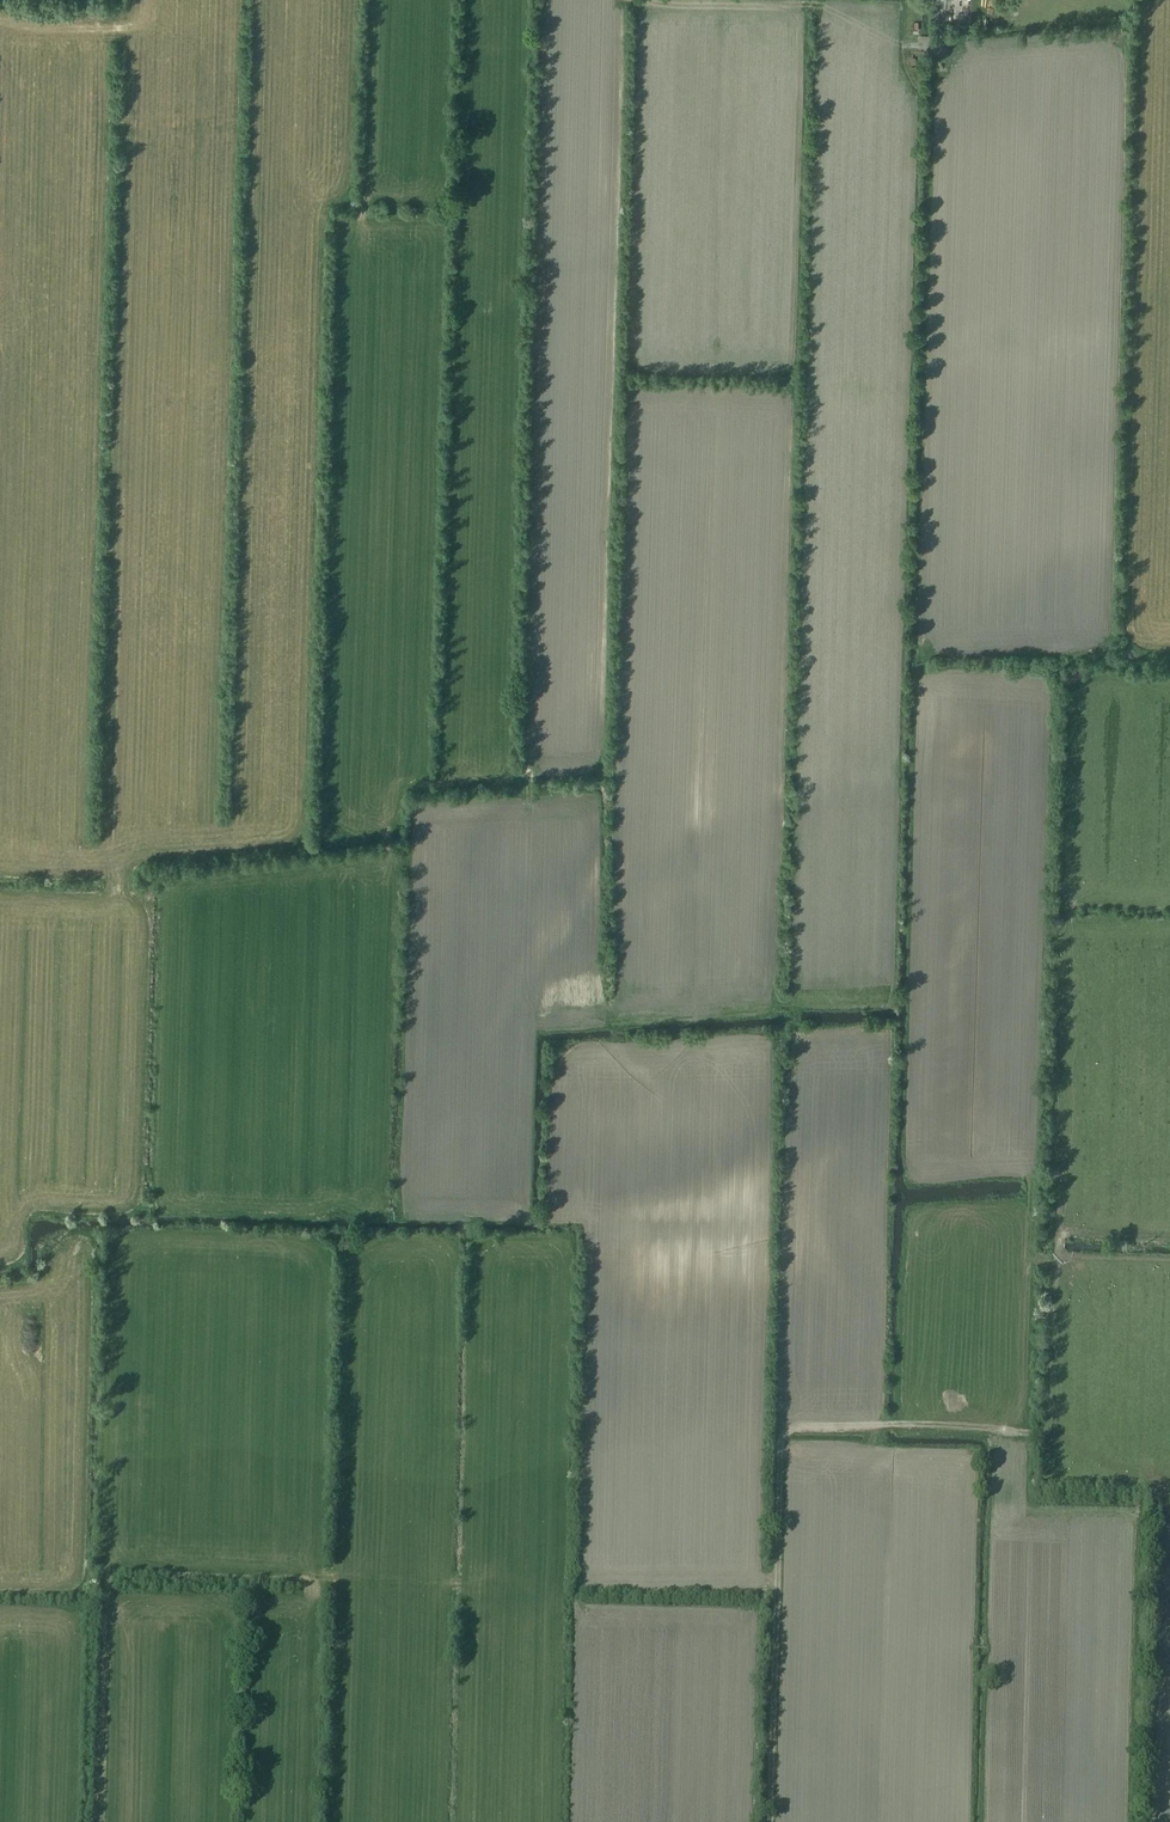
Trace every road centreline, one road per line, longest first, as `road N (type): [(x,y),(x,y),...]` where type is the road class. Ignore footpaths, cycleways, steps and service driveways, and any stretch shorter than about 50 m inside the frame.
road 1 (track): [(771,1821),(788,1425),(995,1424)]
road 2 (track): [(98,1821),(107,1570)]
road 3 (track): [(778,1585),(629,1583)]

